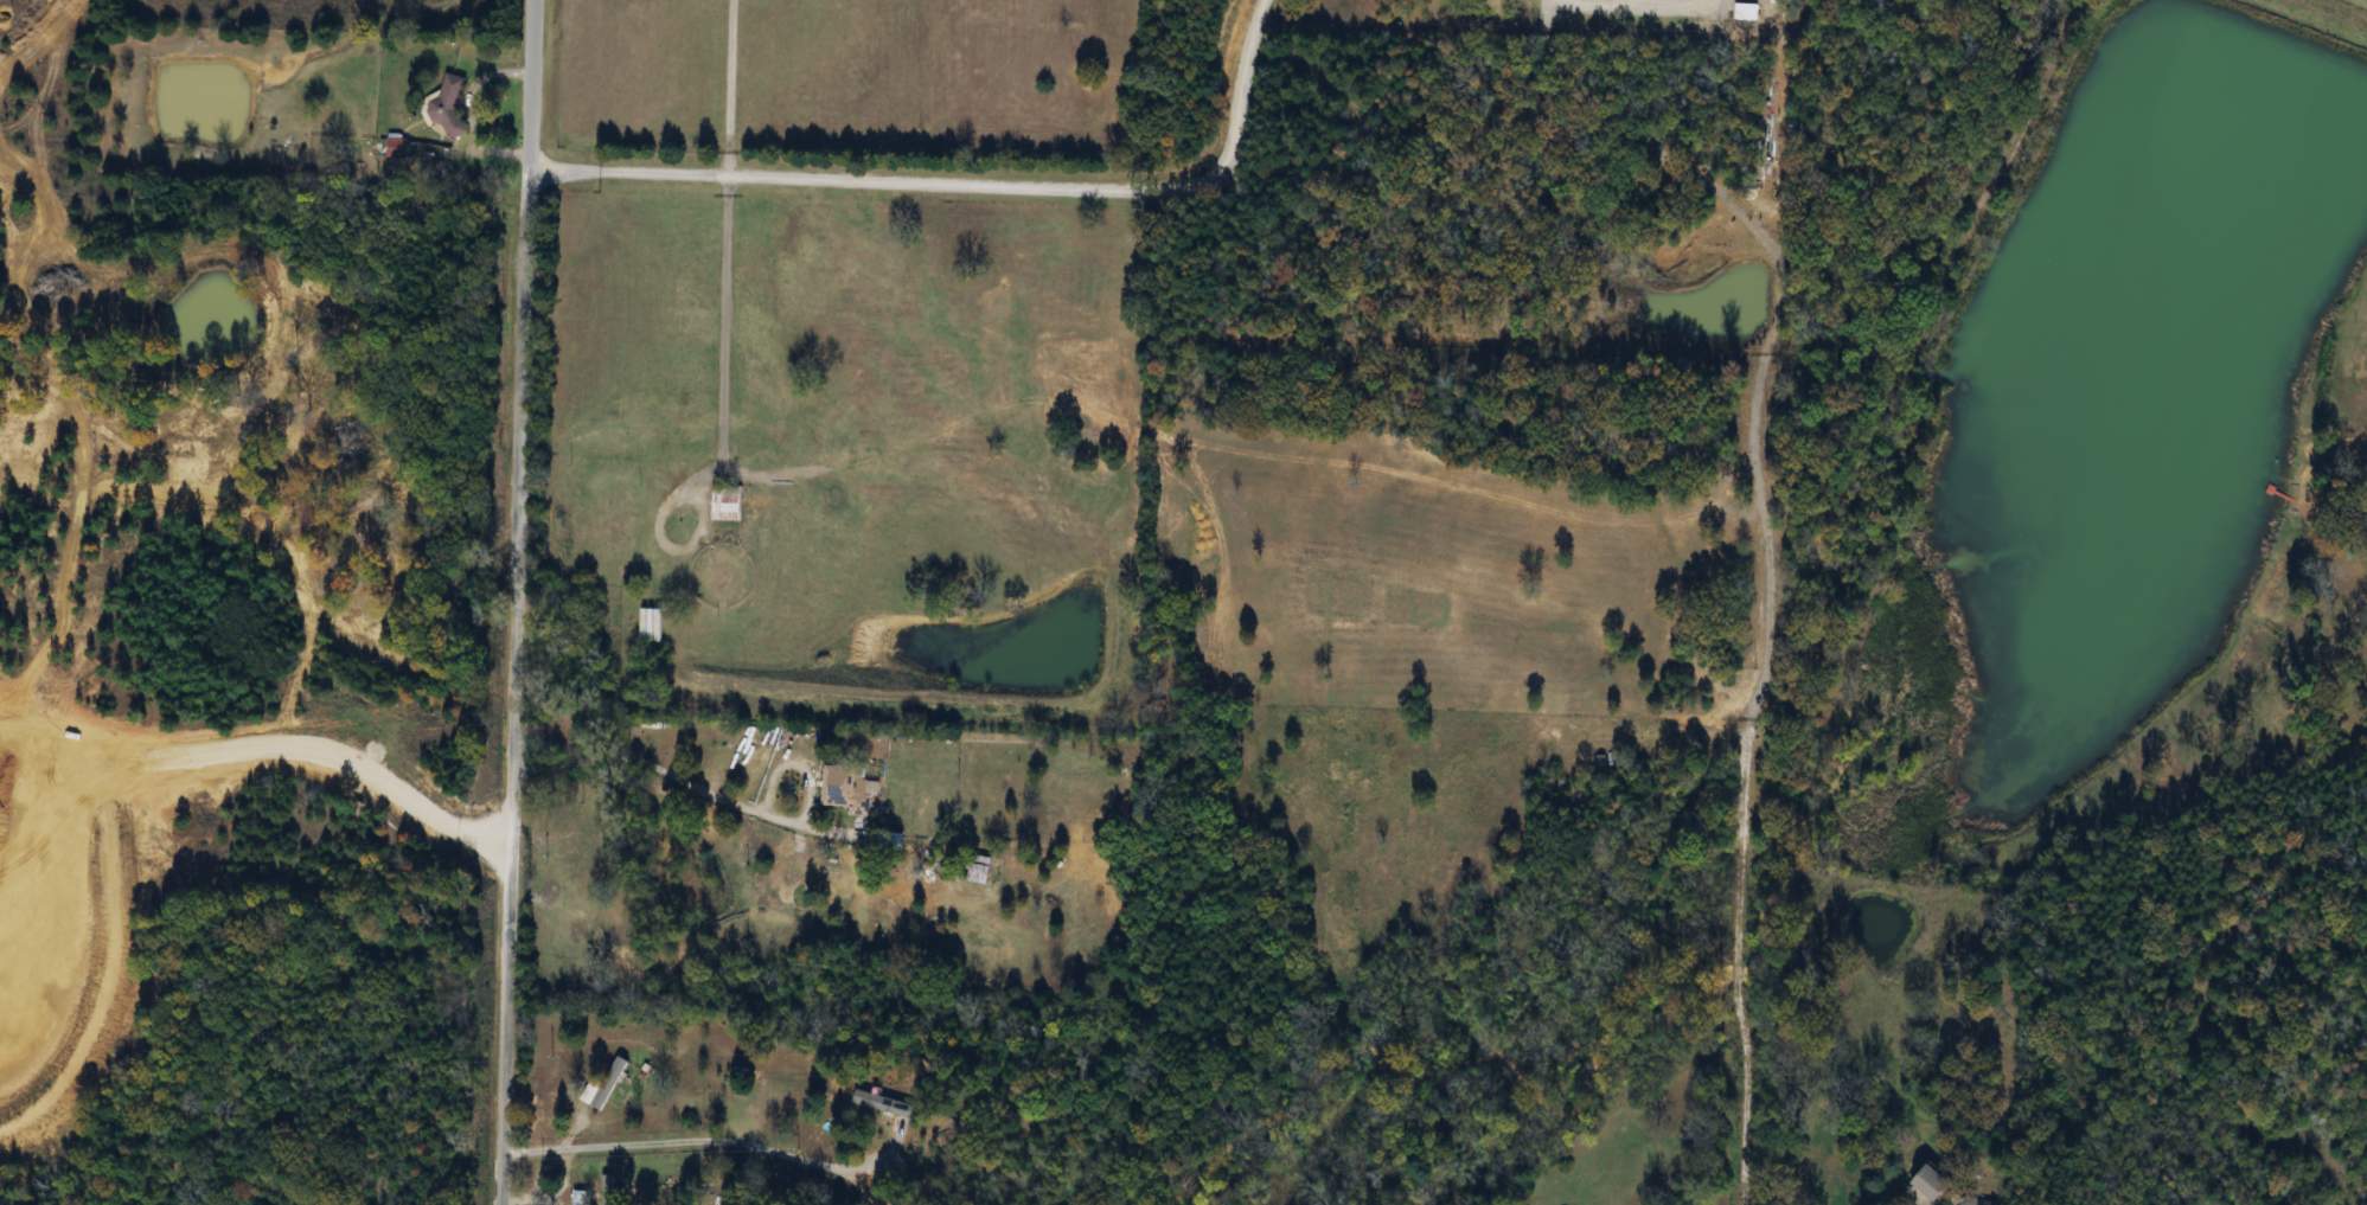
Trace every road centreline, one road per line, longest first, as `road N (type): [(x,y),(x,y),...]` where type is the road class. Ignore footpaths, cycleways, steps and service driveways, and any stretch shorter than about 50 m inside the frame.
road 1 (tertiary): [(510,1204),(536,0)]

